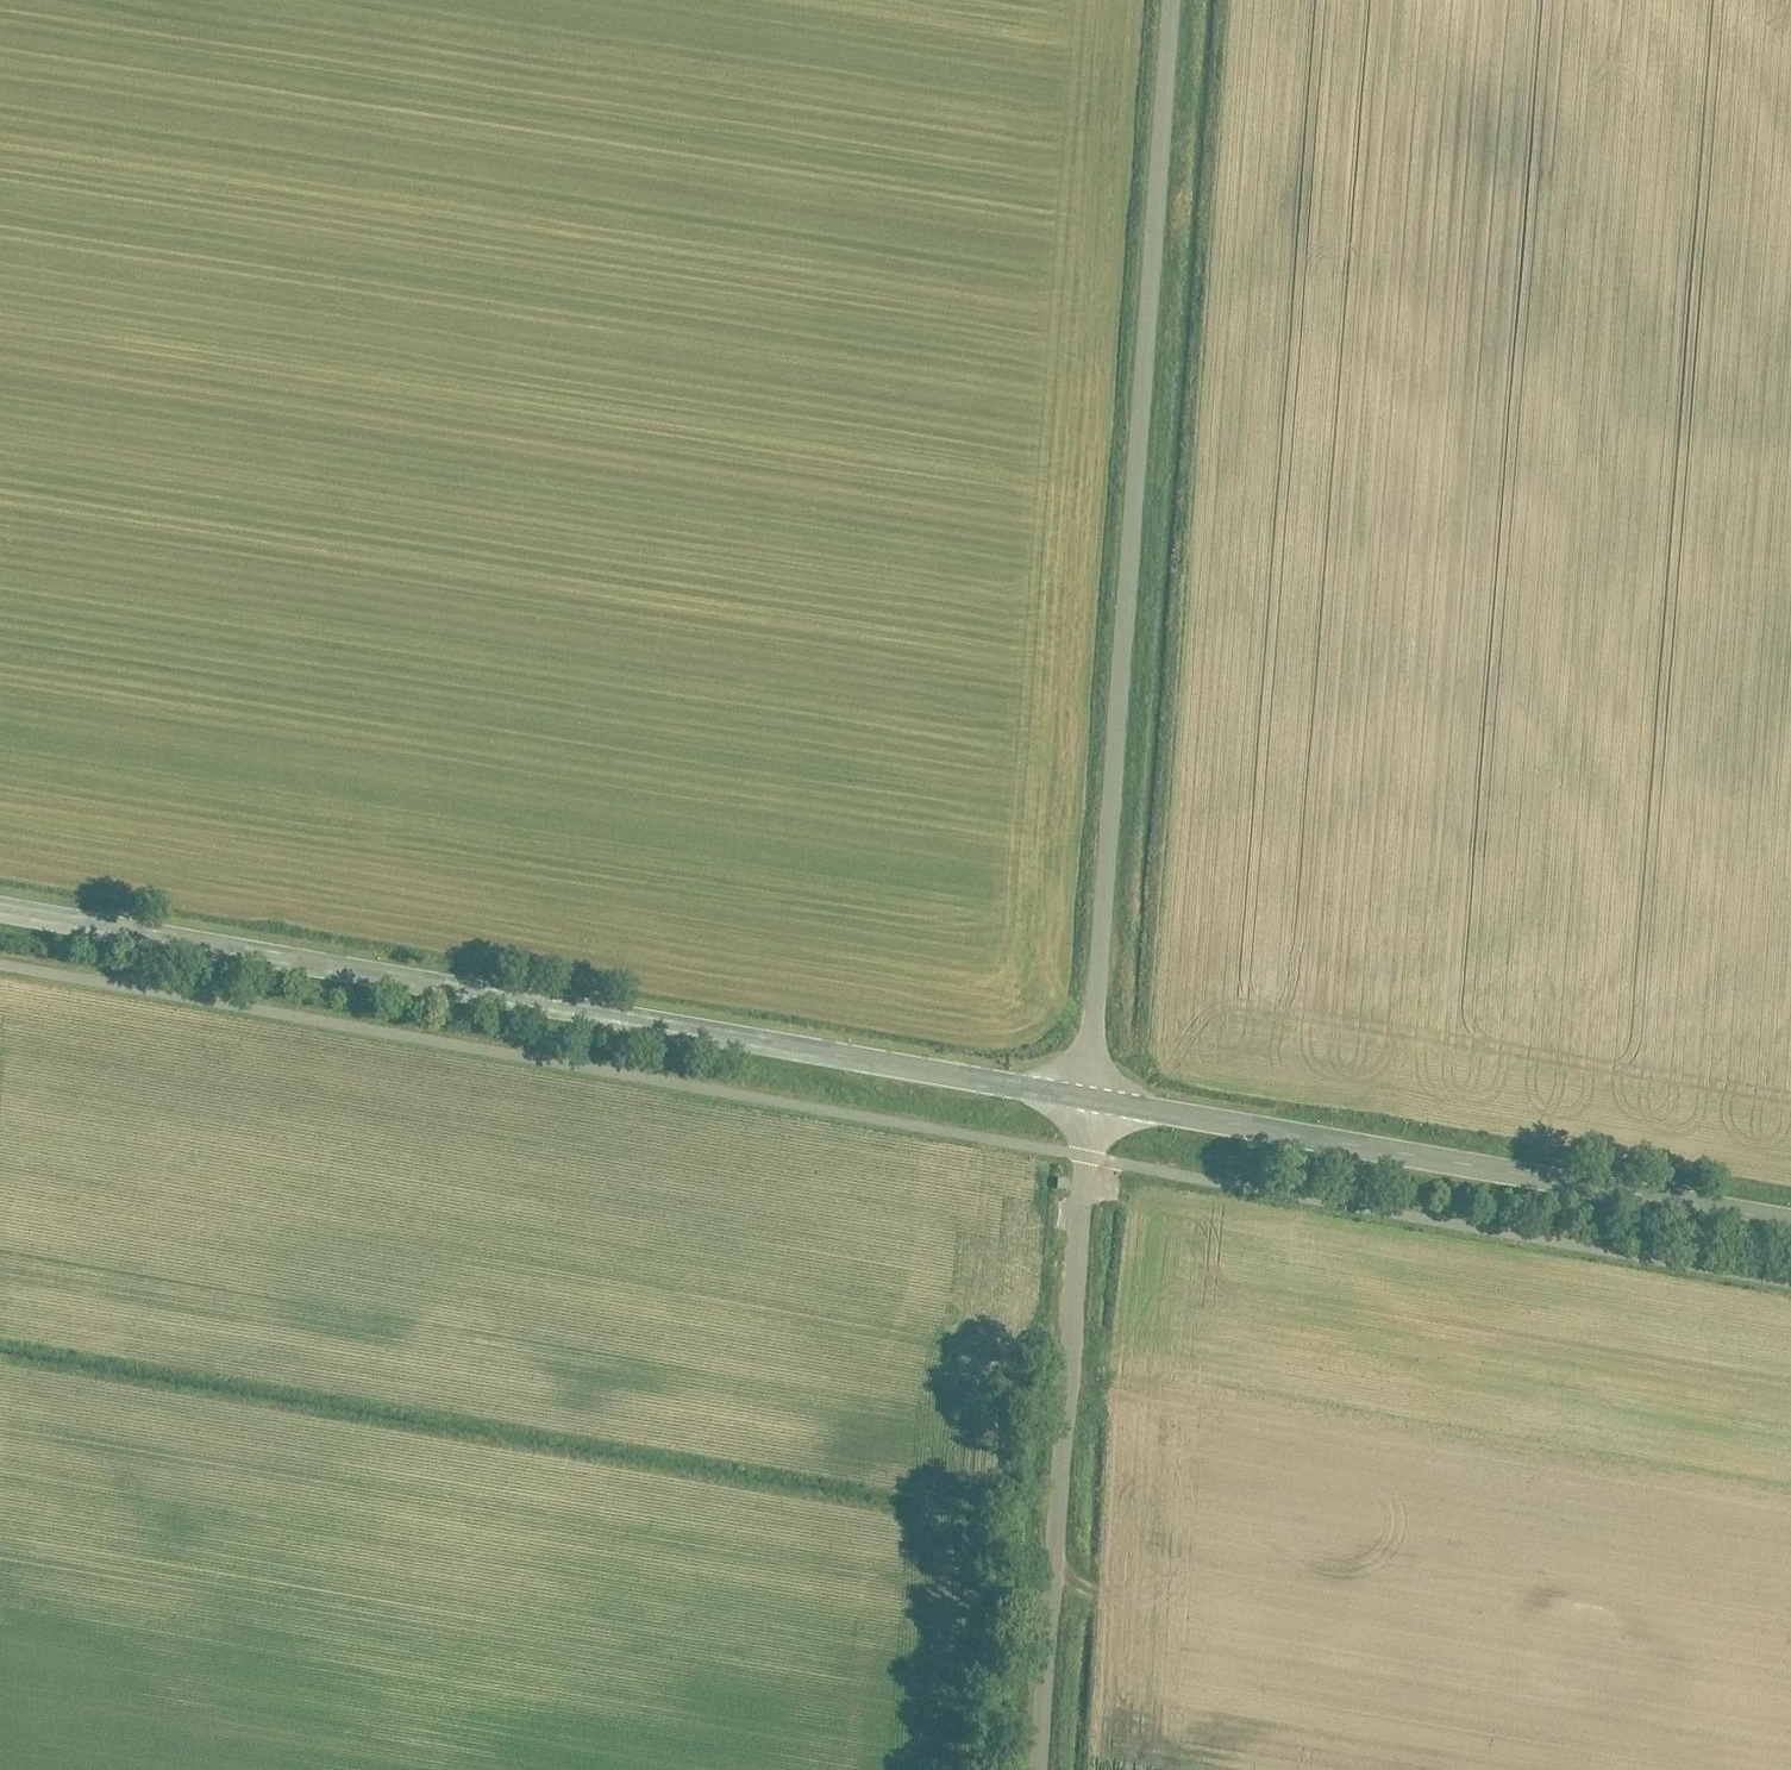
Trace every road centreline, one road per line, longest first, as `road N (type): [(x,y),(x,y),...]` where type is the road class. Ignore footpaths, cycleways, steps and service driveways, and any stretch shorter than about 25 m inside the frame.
road 1 (tertiary): [(0,907),(1097,1100)]
road 2 (unclassified): [(1177,0),(1097,1100)]
road 3 (tertiary): [(1097,1100),(1790,1222)]
road 4 (unclassified): [(1097,1100),(1046,1769)]

